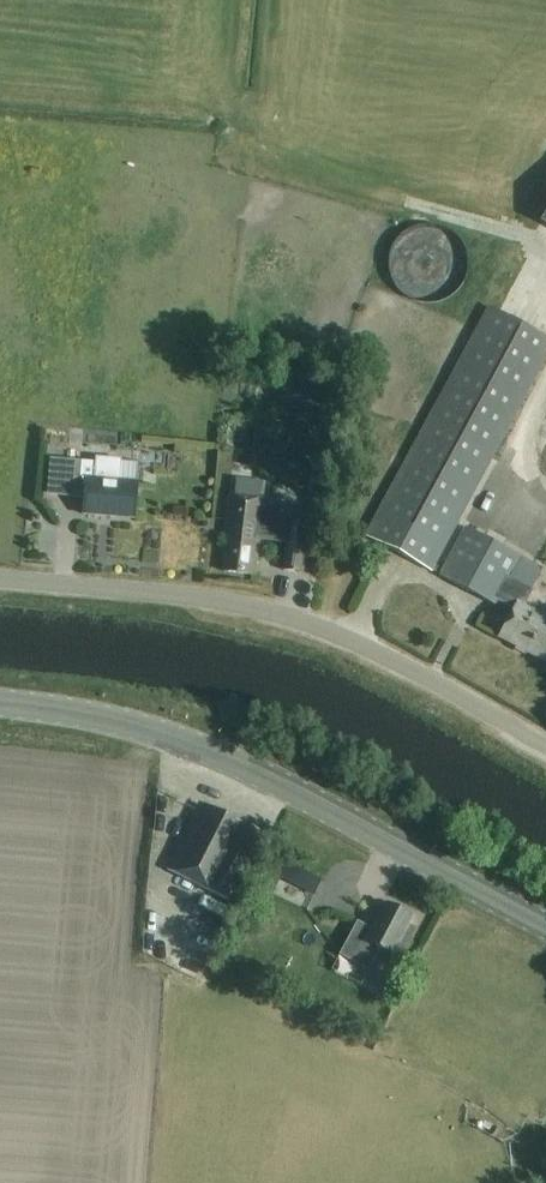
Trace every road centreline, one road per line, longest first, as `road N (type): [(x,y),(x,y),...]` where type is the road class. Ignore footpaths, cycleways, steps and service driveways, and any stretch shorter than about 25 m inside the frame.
road 1 (secondary): [(545,927),(156,731),(0,706)]
road 2 (unclassified): [(545,746),(404,666),(303,624),(192,598),(0,582)]

